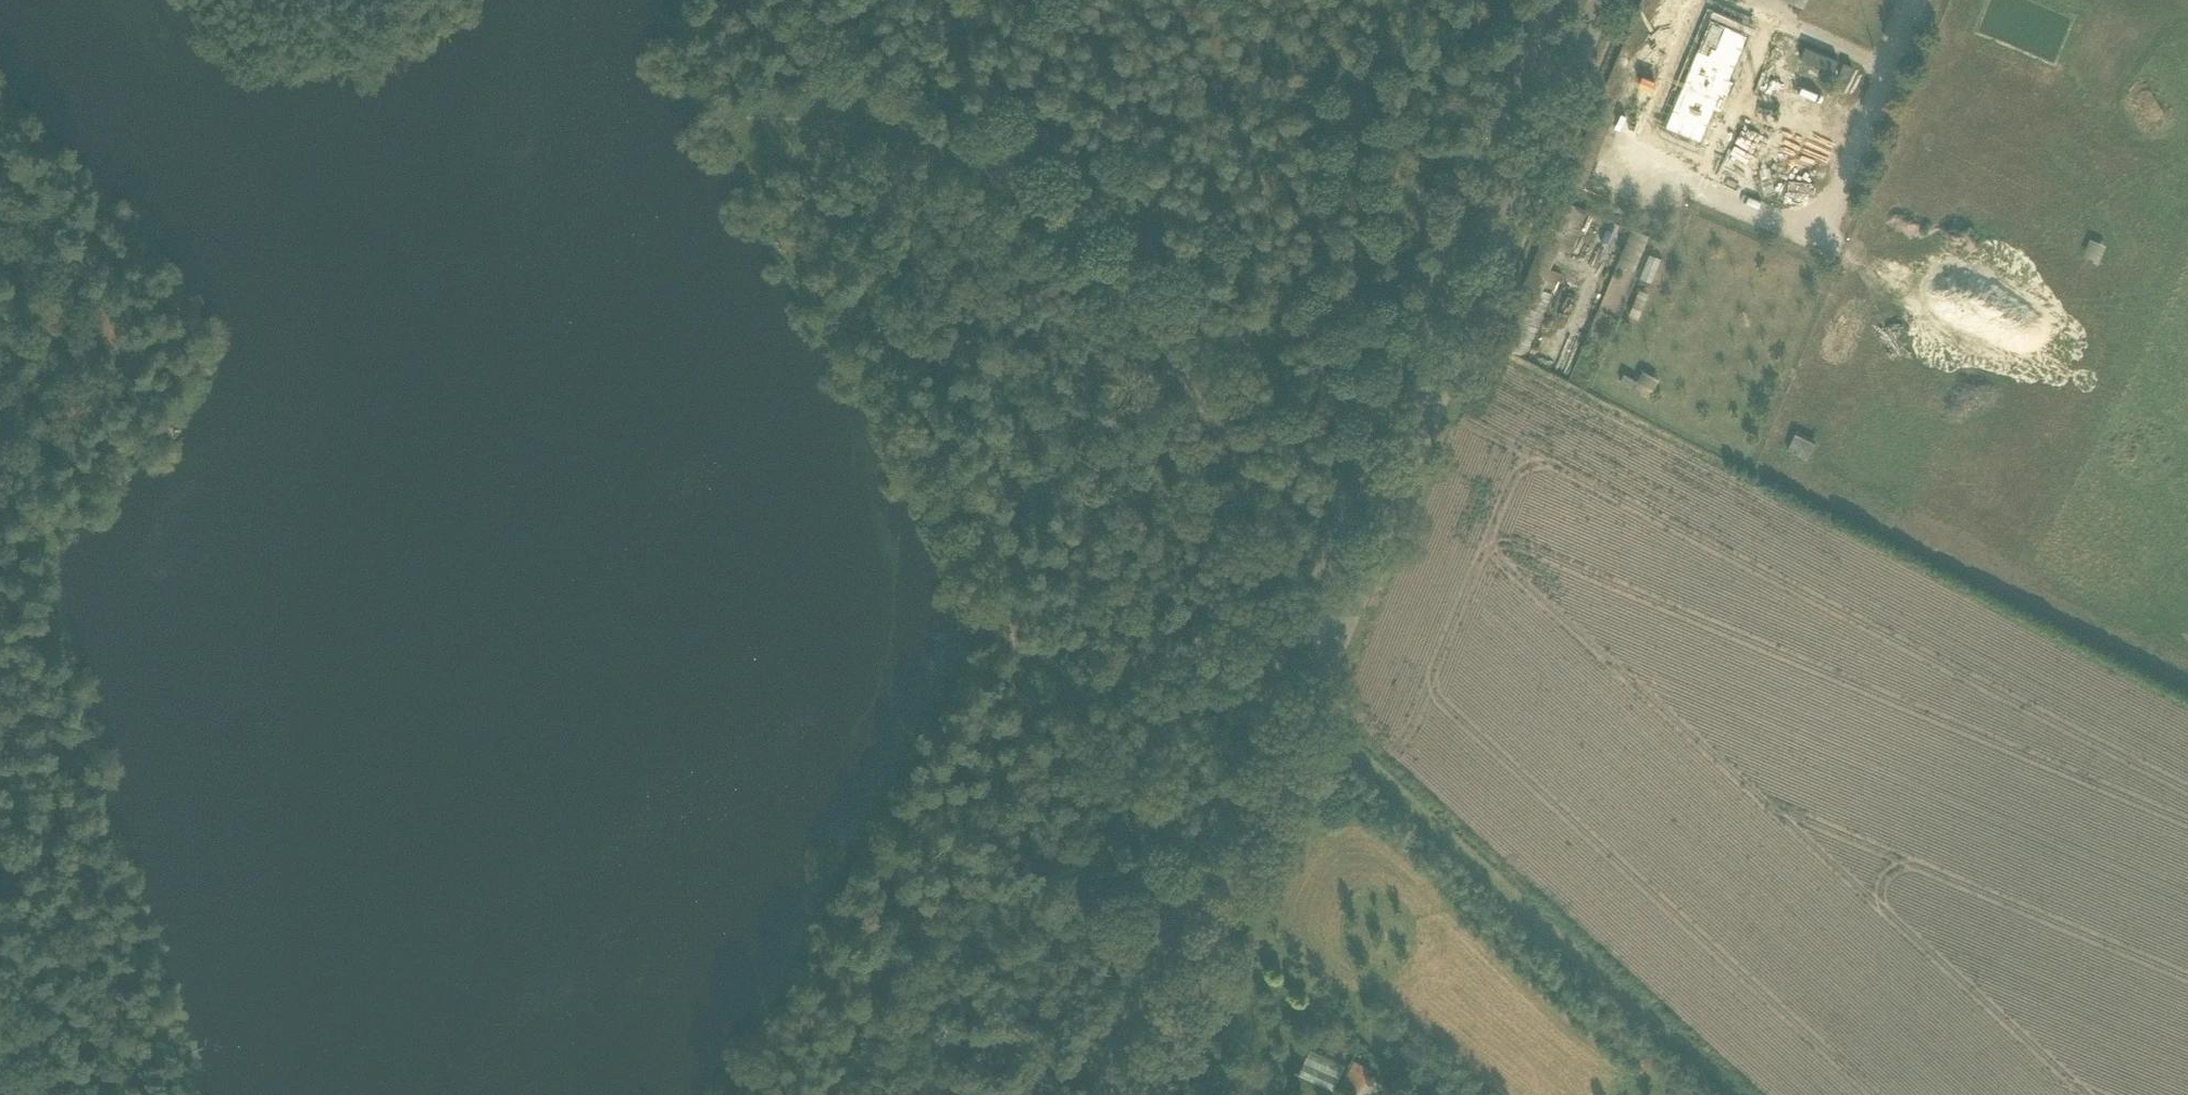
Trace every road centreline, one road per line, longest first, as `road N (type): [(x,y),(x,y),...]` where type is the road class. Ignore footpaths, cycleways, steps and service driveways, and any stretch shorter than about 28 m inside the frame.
road 1 (tertiary): [(1157,1094),(1603,0)]

